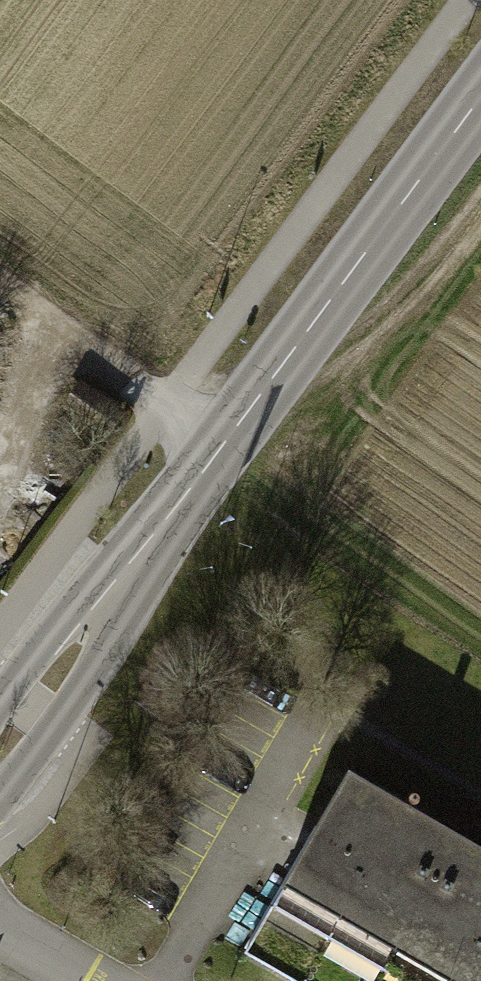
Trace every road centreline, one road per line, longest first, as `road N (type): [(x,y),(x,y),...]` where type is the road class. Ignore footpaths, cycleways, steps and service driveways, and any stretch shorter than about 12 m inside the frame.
road 1 (secondary): [(480,93),(224,439)]
road 2 (secondary): [(0,757),(224,439)]
road 3 (track): [(0,280),(224,439)]

